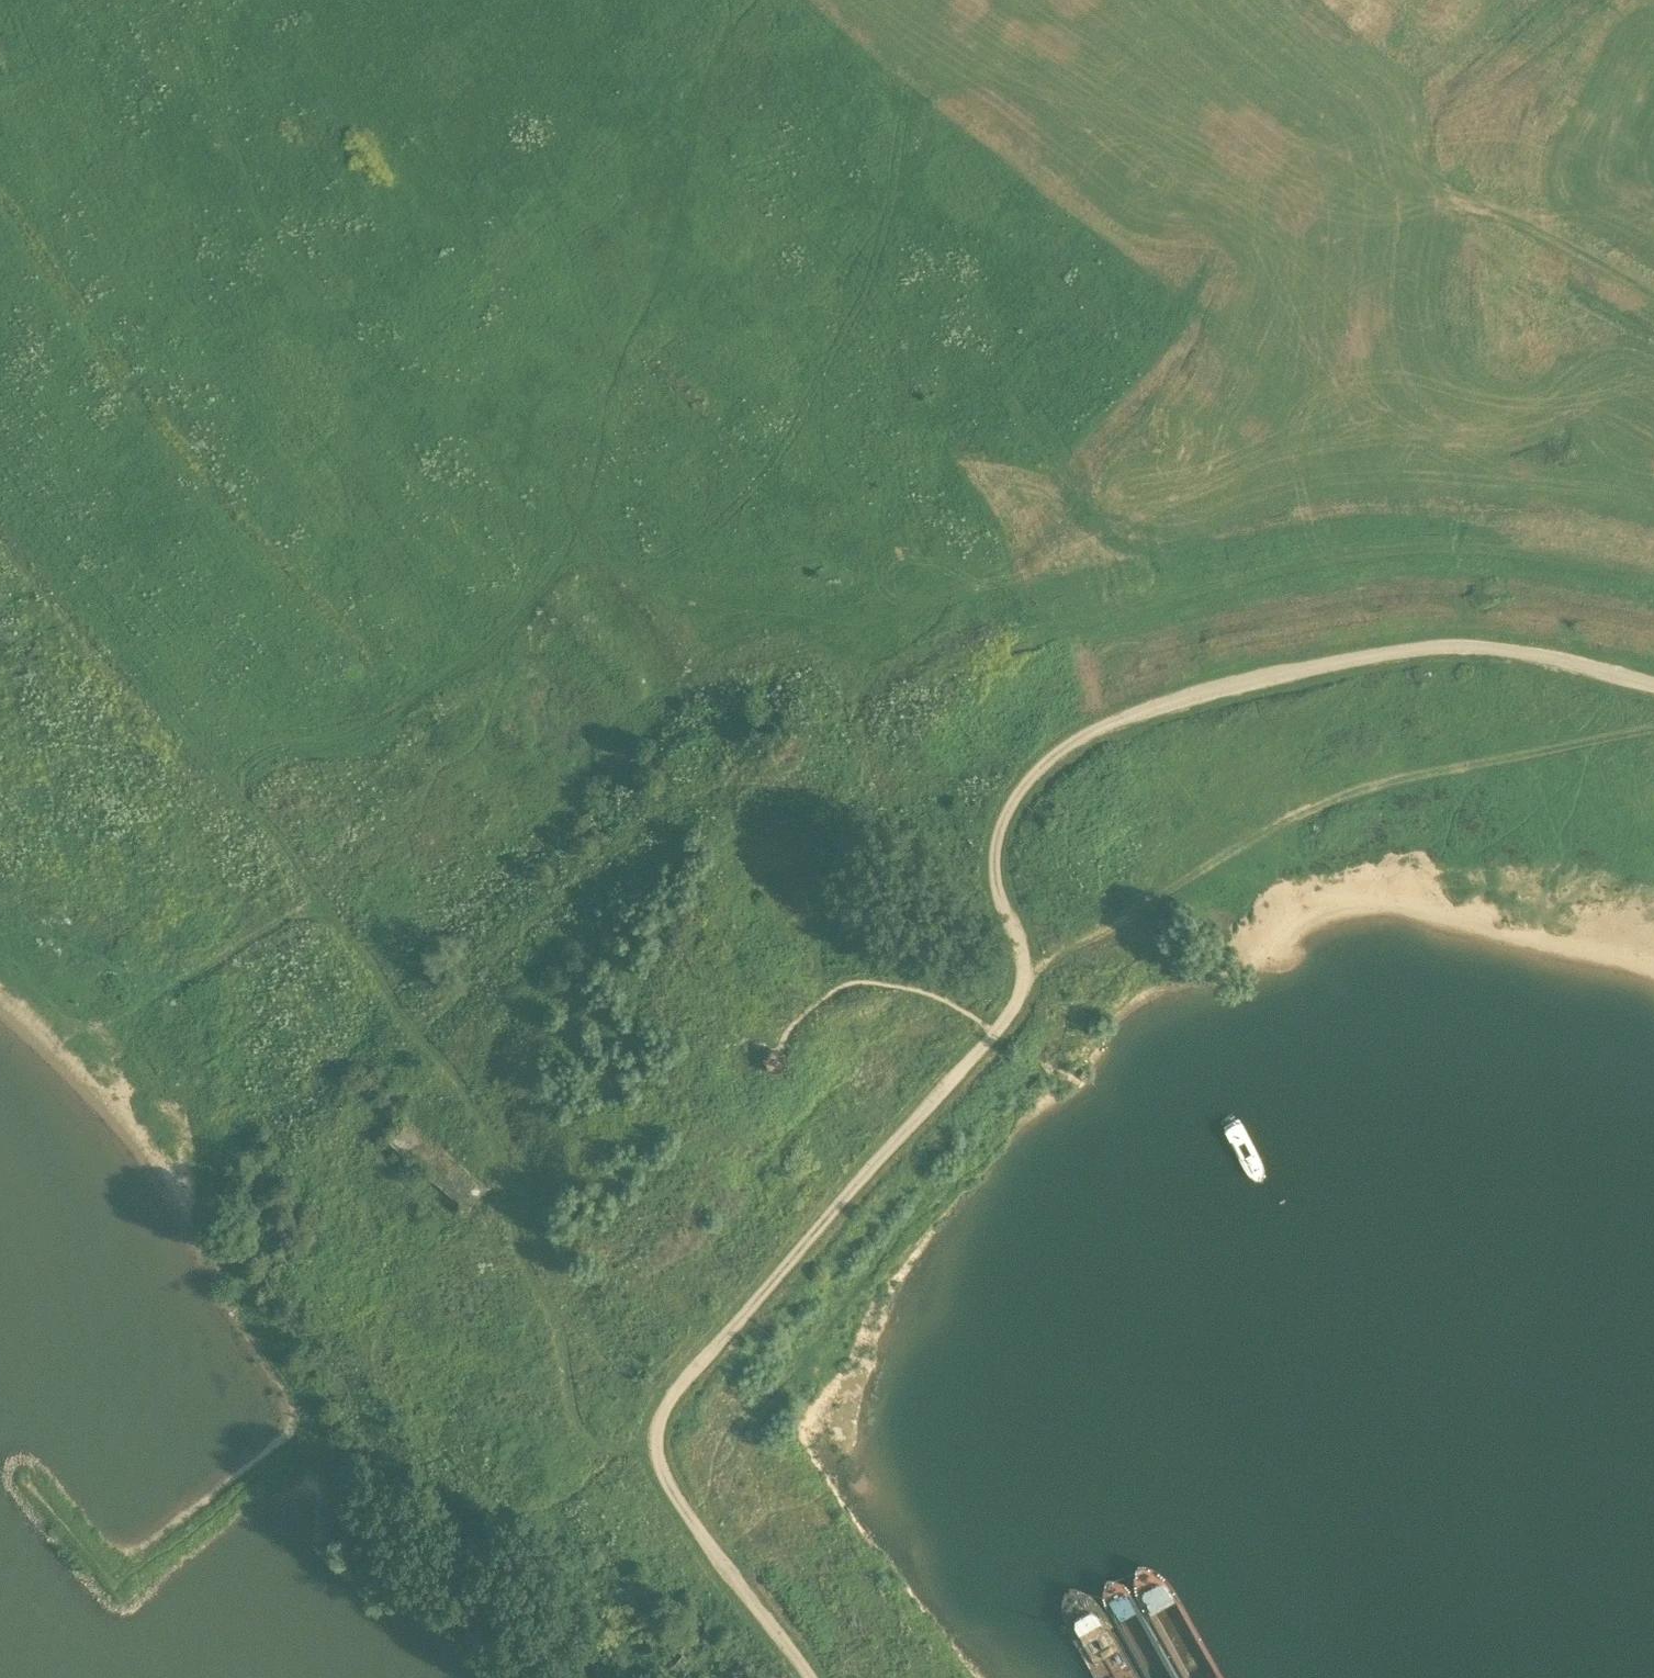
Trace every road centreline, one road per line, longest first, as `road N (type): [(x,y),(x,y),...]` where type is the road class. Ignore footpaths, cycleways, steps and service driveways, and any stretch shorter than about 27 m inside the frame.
road 1 (track): [(804,1677),(678,1500),(657,1451),(659,1424),(674,1391),(1006,1016),(1020,992),(1023,958),(999,891)]
road 2 (track): [(999,891),(1005,827),(1027,792),(1083,745),(1151,714),(1340,669),(1435,657),(1530,662),(1653,691)]

